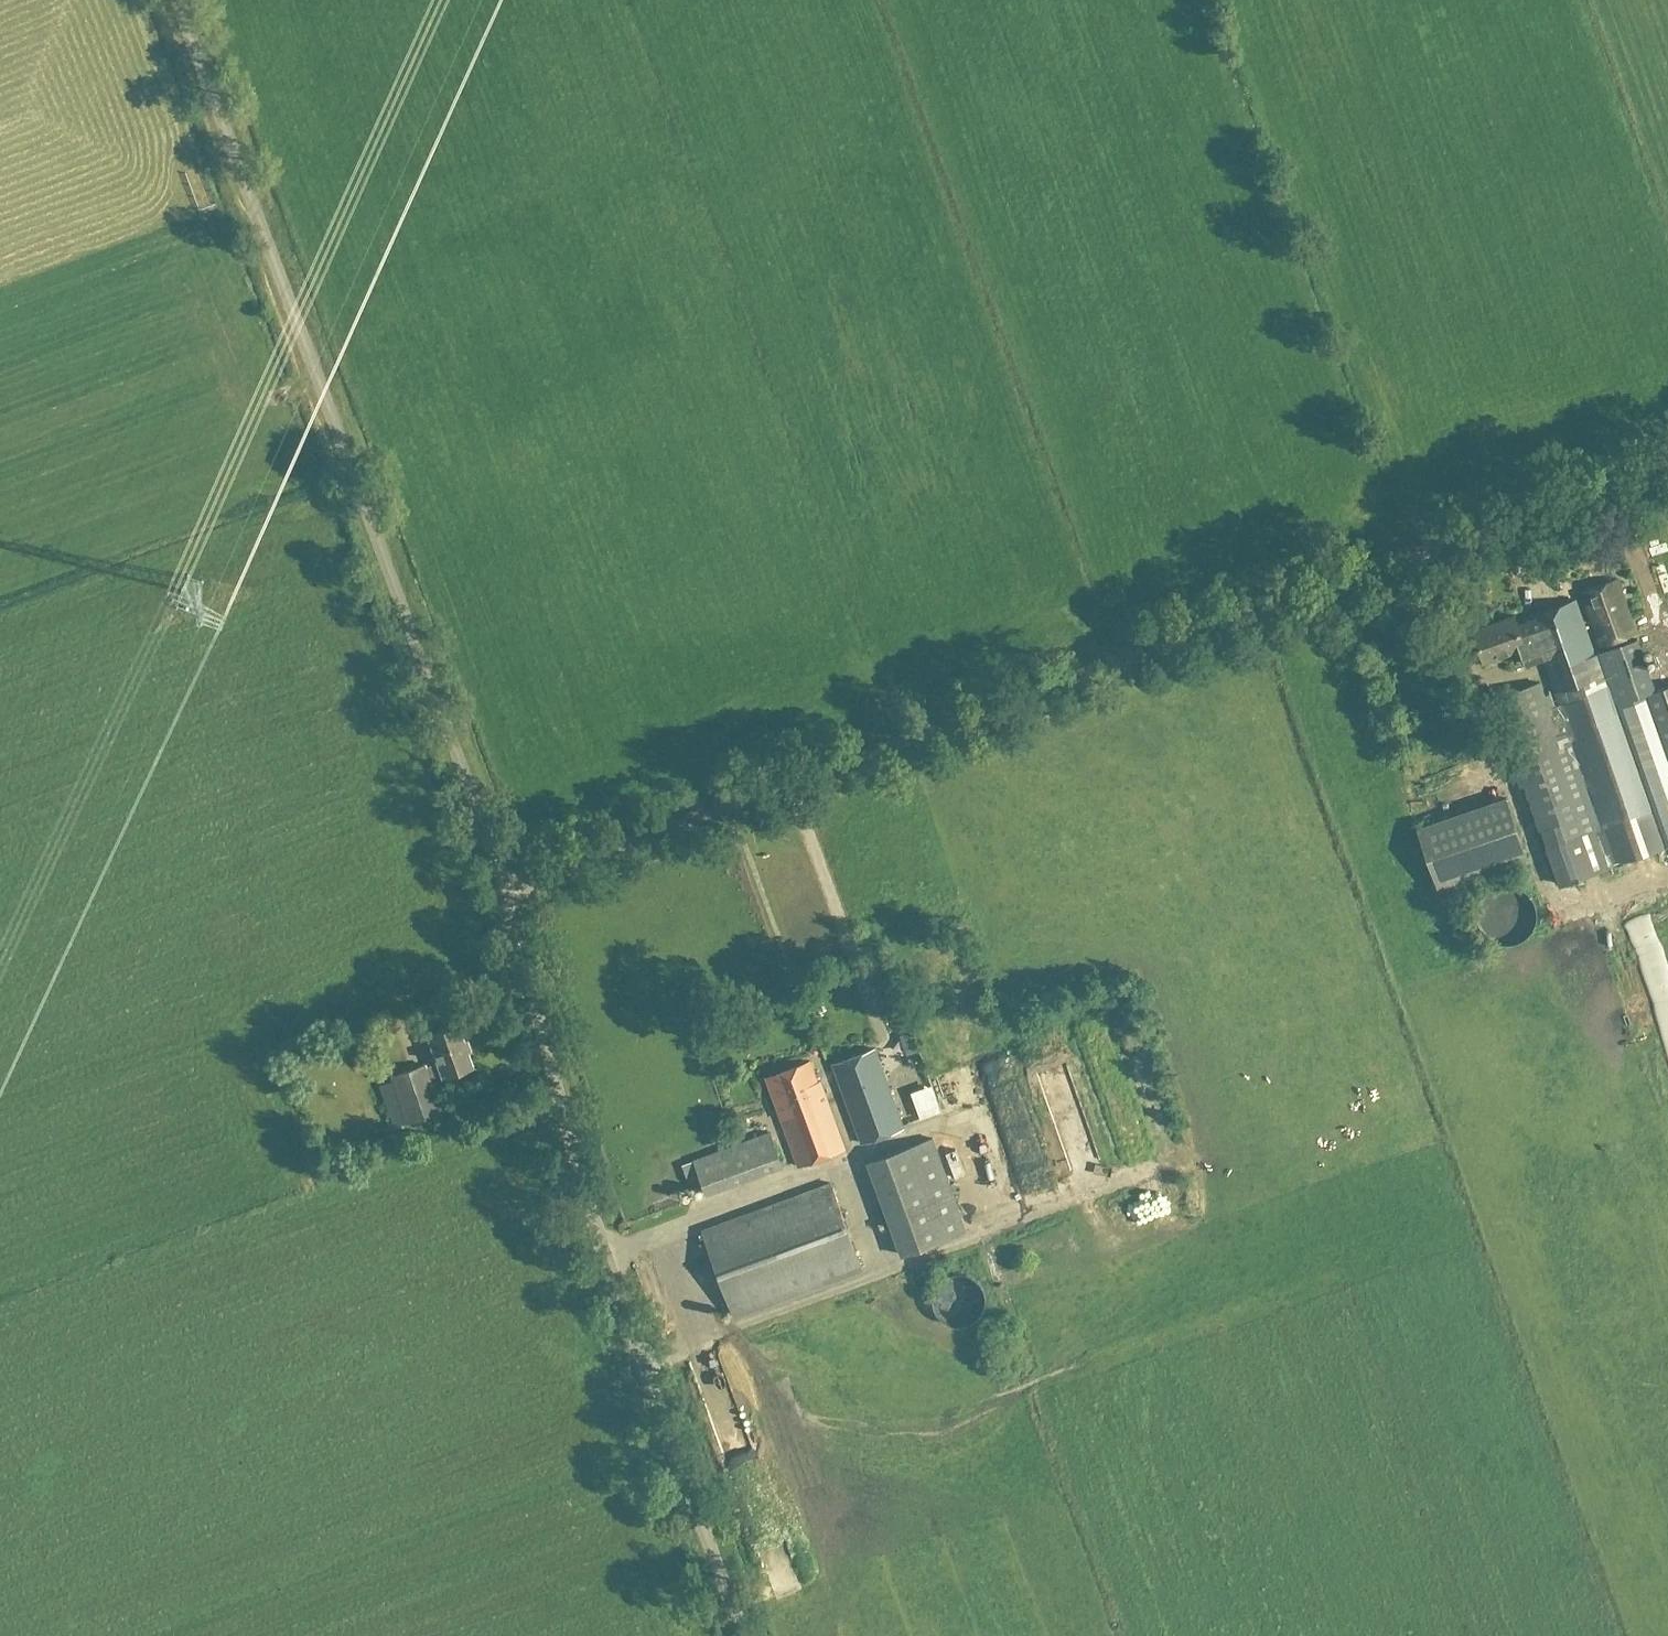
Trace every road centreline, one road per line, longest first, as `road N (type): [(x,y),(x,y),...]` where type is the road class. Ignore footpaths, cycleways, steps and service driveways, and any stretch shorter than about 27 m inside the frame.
road 1 (unclassified): [(504,897),(1667,454)]
road 2 (unclassified): [(504,897),(173,0)]
road 3 (unclassified): [(744,1635),(639,1339),(504,897)]

